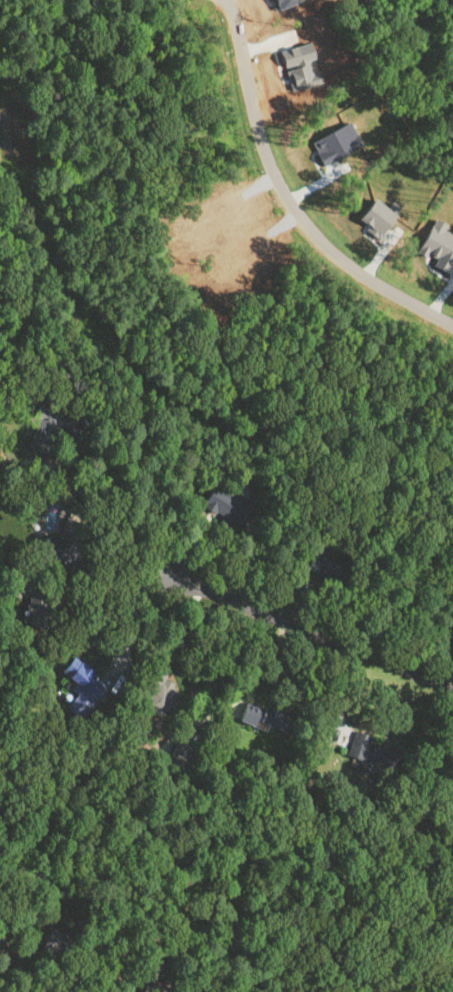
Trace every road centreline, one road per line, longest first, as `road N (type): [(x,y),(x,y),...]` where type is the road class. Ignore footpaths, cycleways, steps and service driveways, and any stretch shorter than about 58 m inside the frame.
road 1 (residential): [(452,325),(334,254),(282,190),(227,0)]
road 2 (residential): [(452,687),(174,574)]

